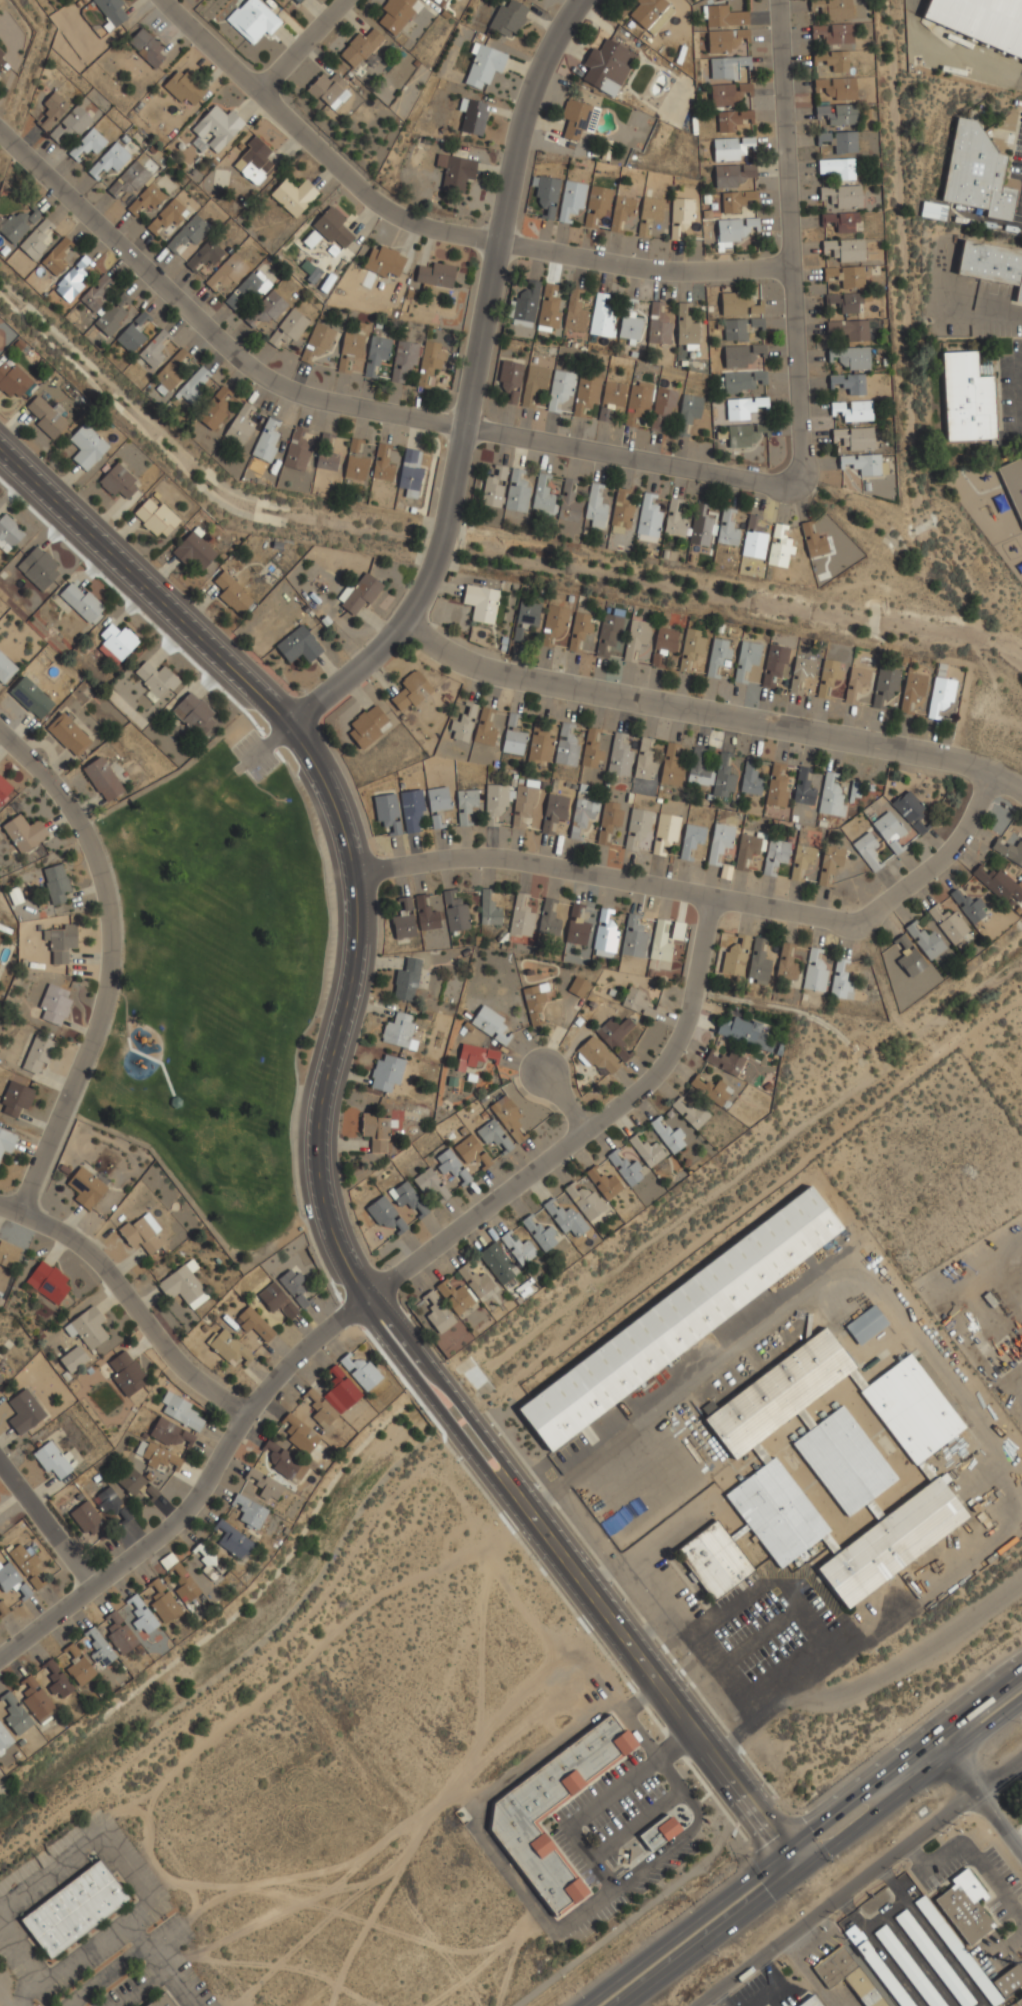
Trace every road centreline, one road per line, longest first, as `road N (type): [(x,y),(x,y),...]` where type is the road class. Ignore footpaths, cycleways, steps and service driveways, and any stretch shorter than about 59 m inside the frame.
road 1 (residential): [(0,1657),(174,1524),(244,1414),(305,1347),(651,1079),(686,1027),(711,895)]
road 2 (residential): [(463,428),(774,488),(790,477),(797,448),(778,0)]
road 3 (residential): [(583,0),(562,24),(522,122),(435,565),(408,621),(290,728)]
road 4 (residential): [(993,771),(974,817),(942,852),(872,908),(835,921),(522,860),(439,860),(352,875)]
road 5 (residential): [(787,267),(677,272),(423,229),(381,207),(164,0)]
road 6 (residential): [(408,621),(488,672),(906,748),(1021,785)]
road 7 (residential): [(0,131),(269,383),(310,399),(463,428)]
road 8 (tertiary): [(0,452),(290,728),(329,795),(352,875)]
road 9 (primary): [(1021,1670),(580,2005)]
road 10 (residential): [(0,732),(80,825),(107,891),(111,964),(95,1036),(17,1213)]
road 11 (primary): [(625,2005),(1021,1702)]
road 12 (tertiary): [(799,1871),(513,1492)]
road 13 (residential): [(699,2005),(1021,1754)]
road 14 (tertiary): [(350,1270),(328,1221),(317,1152),(323,1086),(354,951),(352,875)]
road 15 (residential): [(244,1414),(166,1353),(86,1250),(0,1206)]
road 16 (tertiary): [(350,1270),(358,1307),(485,1475),(513,1492)]
road 17 (tertiary): [(513,1492),(350,1270)]
road 18 (residential): [(0,1465),(95,1587)]
road 19 (residential): [(934,1737),(1021,1845)]
road 20 (residential): [(343,0),(257,91)]

